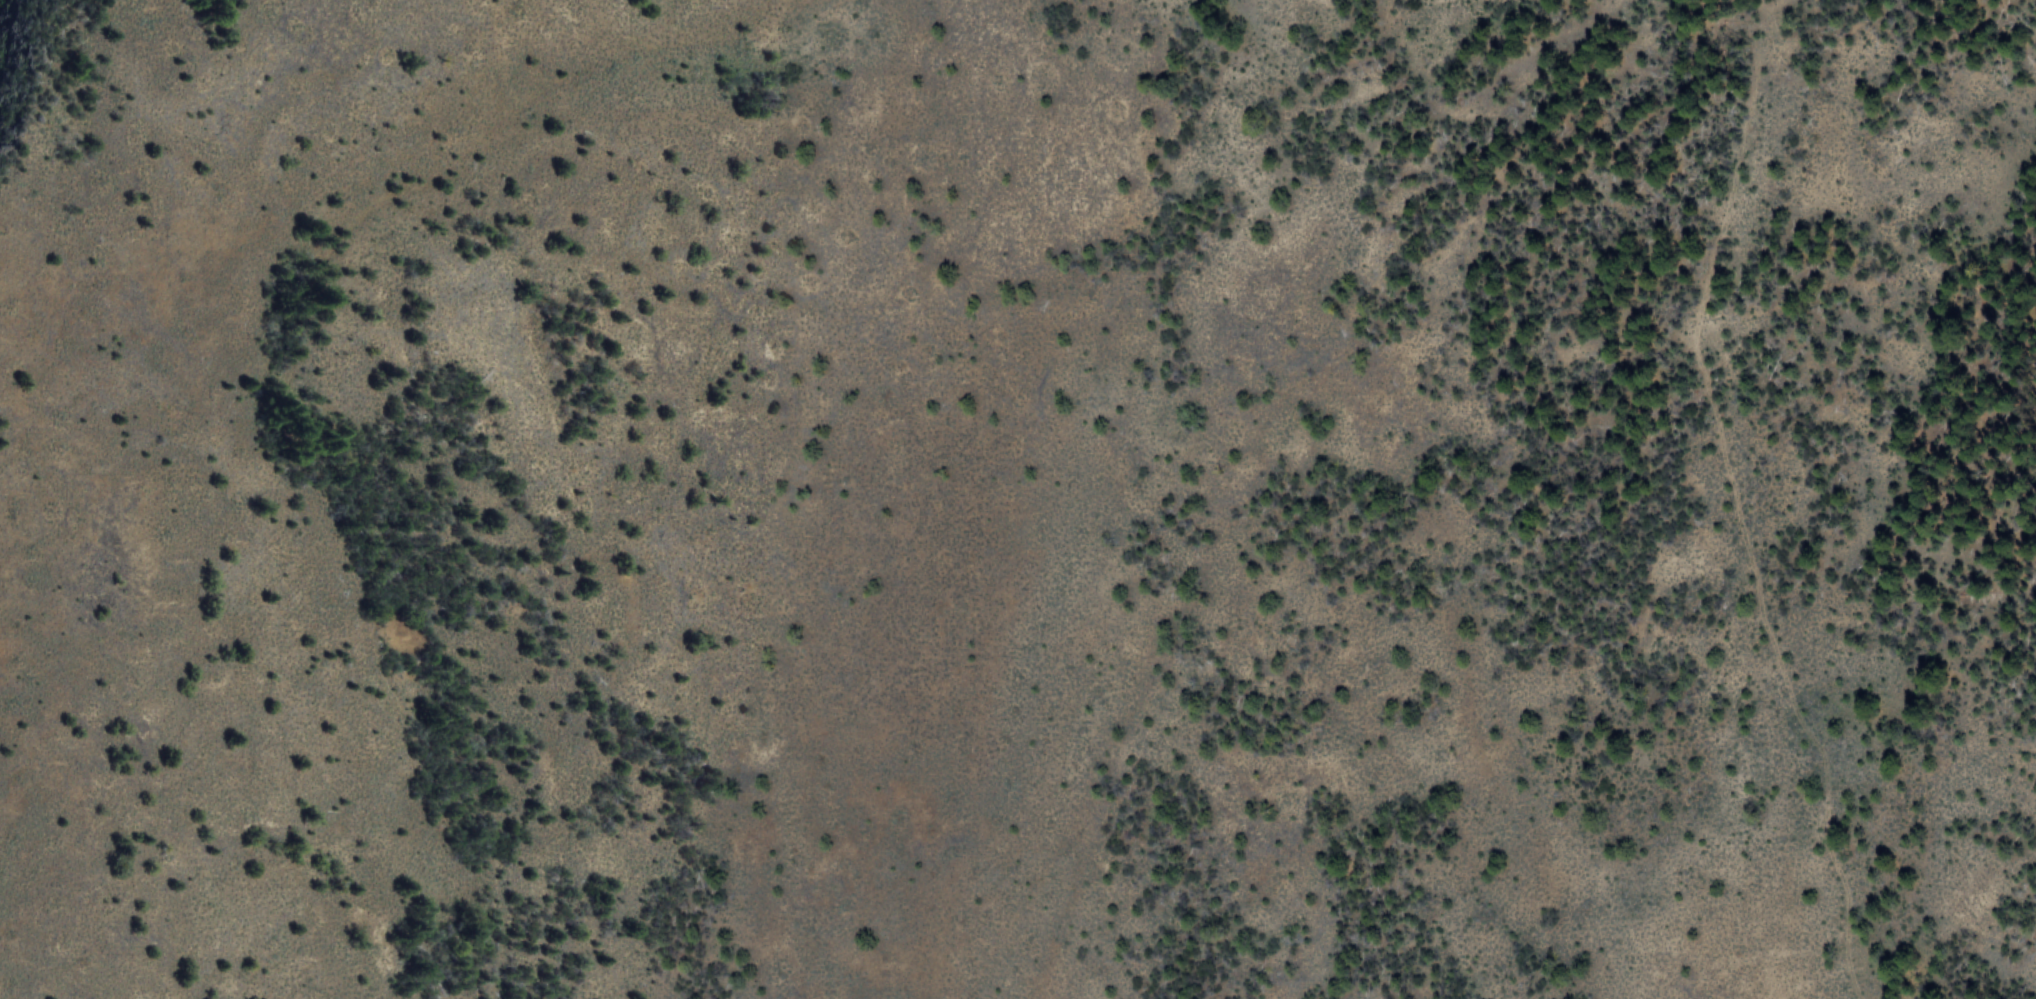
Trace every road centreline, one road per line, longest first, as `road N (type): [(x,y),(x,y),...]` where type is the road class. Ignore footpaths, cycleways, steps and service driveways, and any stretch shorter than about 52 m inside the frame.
road 1 (track): [(1858,998),(1845,950),(1848,902),(1828,845),(1827,770),(1769,633),(1700,360),(1697,335),(1746,116)]

